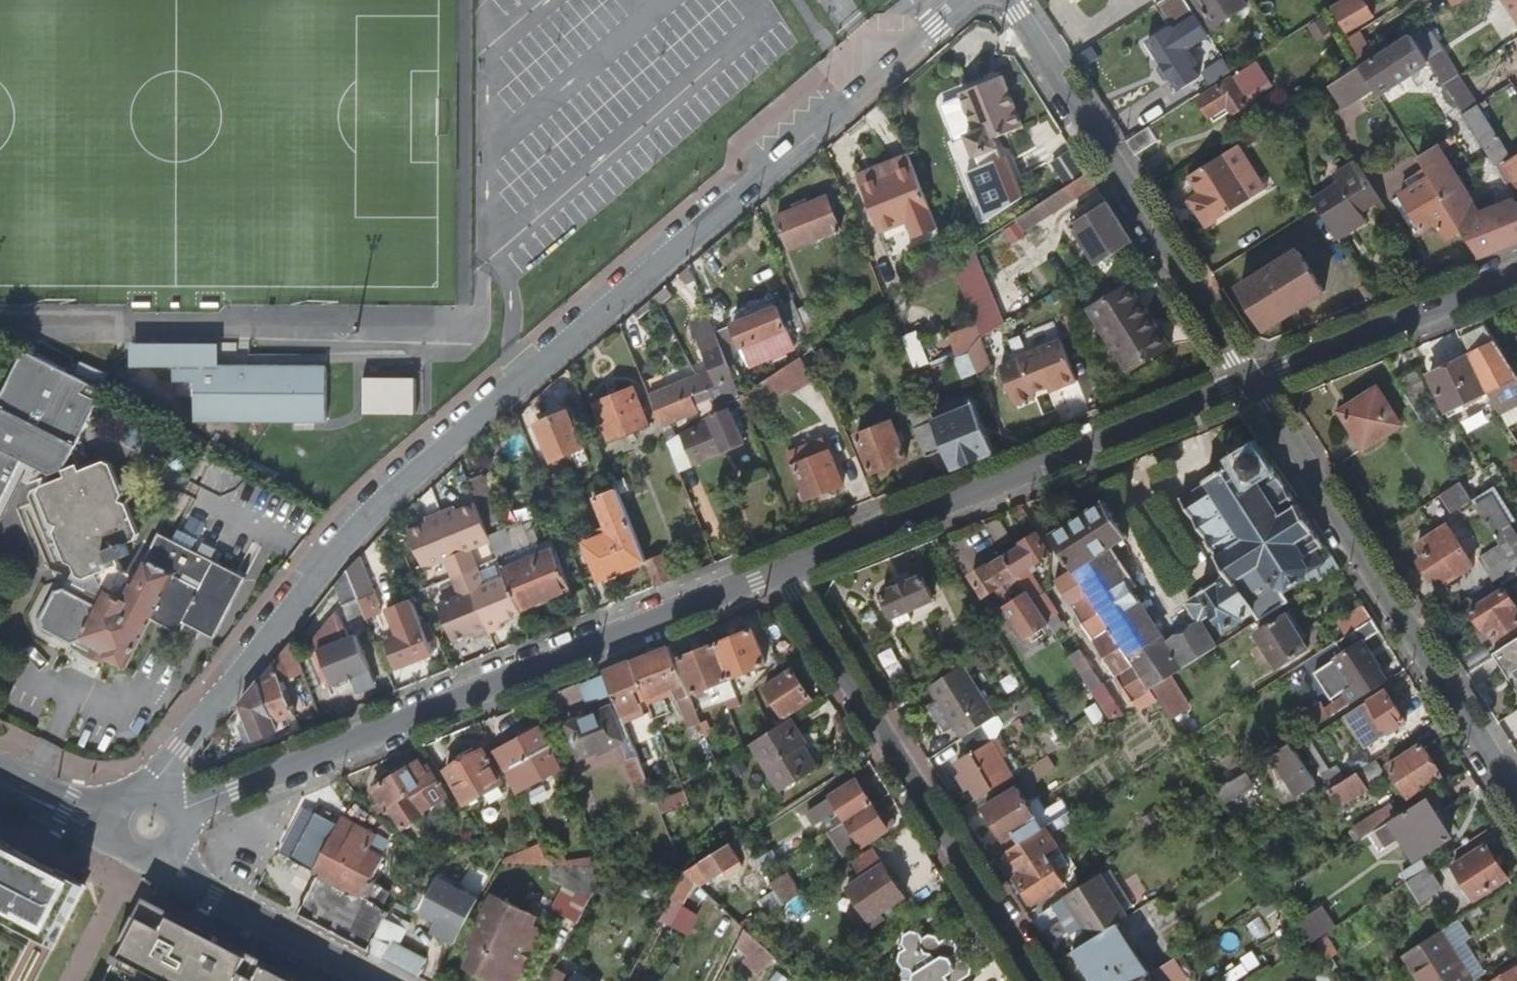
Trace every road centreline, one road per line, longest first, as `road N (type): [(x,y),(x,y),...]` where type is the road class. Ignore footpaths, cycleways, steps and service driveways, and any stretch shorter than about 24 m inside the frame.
road 1 (residential): [(976,0),(887,65),(319,559),(182,748),(151,827)]
road 2 (residential): [(151,827),(232,788),(786,576)]
road 3 (residential): [(786,576),(1249,379)]
road 4 (residential): [(1249,379),(1516,800)]
road 5 (residential): [(786,576),(1041,980)]
road 6 (residential): [(1009,0),(1249,379)]
road 7 (residential): [(1249,379),(1516,272)]
road 8 (residential): [(369,980),(214,898),(151,827)]
road 9 (residential): [(151,827),(64,812),(0,780)]

